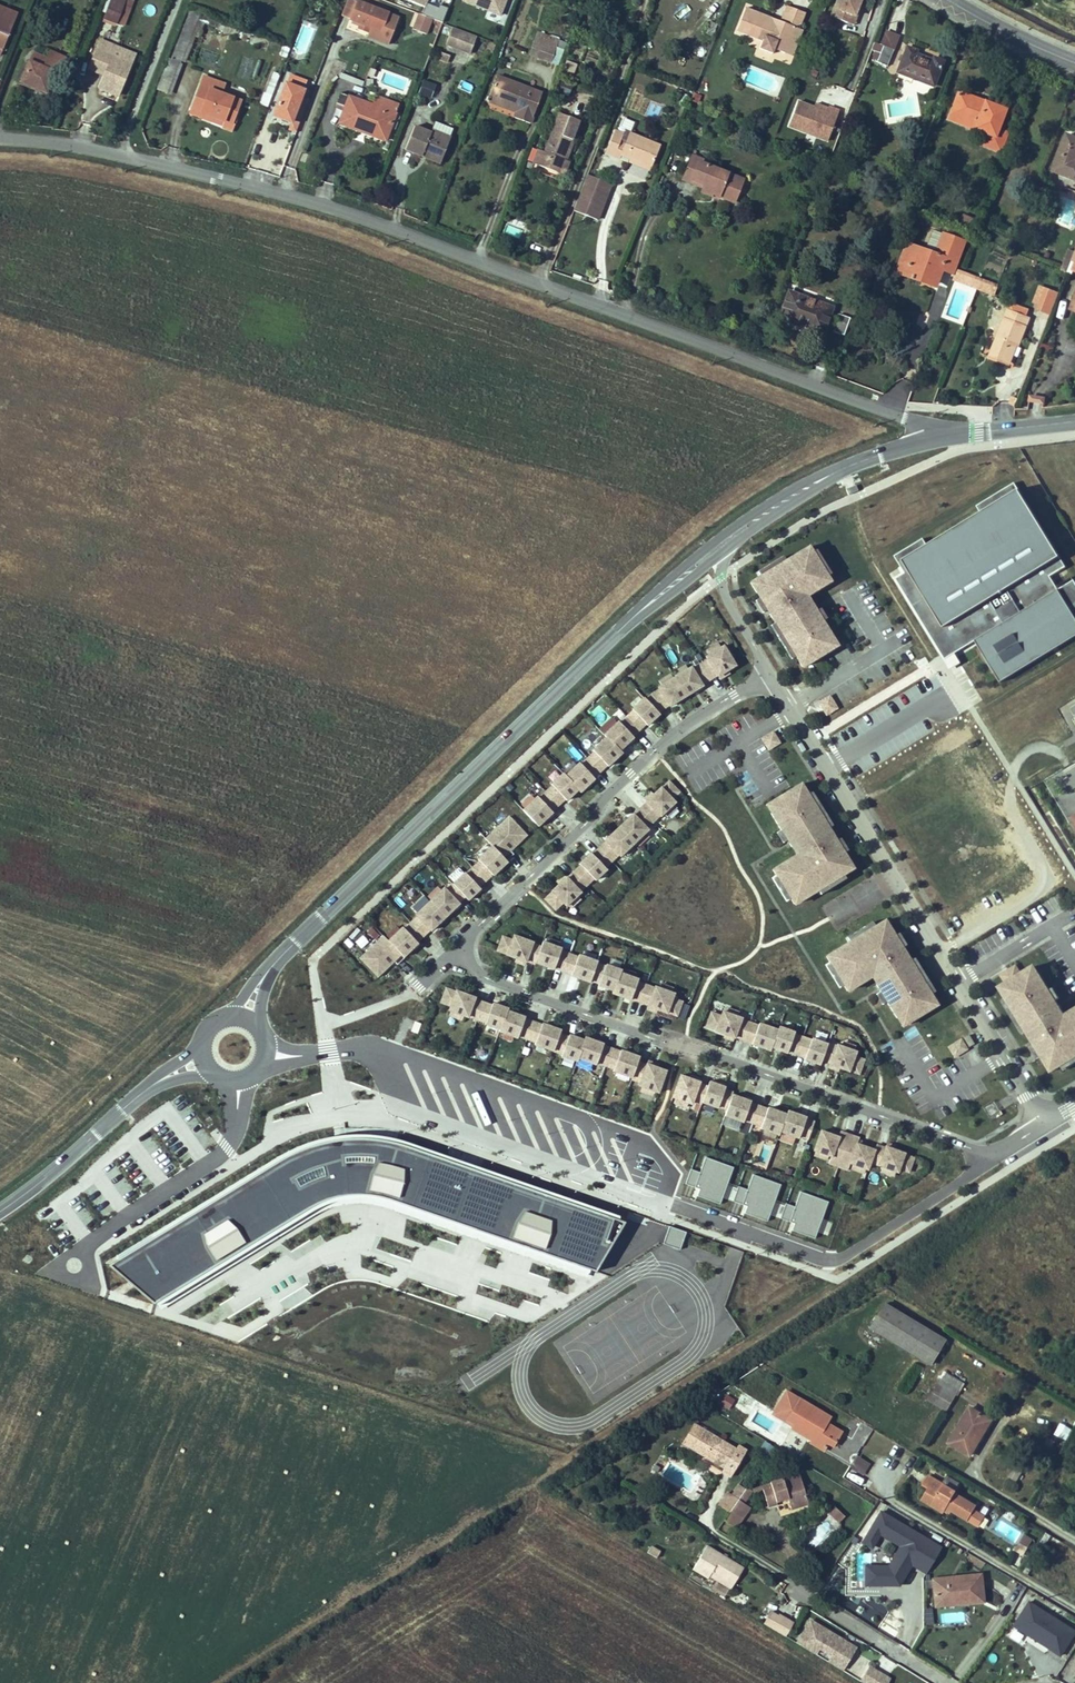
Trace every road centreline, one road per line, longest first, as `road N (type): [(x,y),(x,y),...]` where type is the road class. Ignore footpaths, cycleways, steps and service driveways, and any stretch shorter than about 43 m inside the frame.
road 1 (unclassified): [(0,131),(325,199),(948,436)]
road 2 (residential): [(1047,1124),(992,1155),(527,994),(448,957)]
road 3 (secondary): [(724,543),(638,613),(273,964)]
road 4 (residential): [(1047,1124),(767,675)]
road 5 (residential): [(448,957),(631,774),(767,675)]
road 6 (secondary): [(948,436),(810,485),(724,543)]
road 7 (secondary): [(157,1080),(0,1209)]
road 8 (residential): [(767,675),(720,579),(724,543)]
road 9 (primary): [(950,0),(1074,62)]
road 10 (secondary): [(1074,422),(948,436)]

